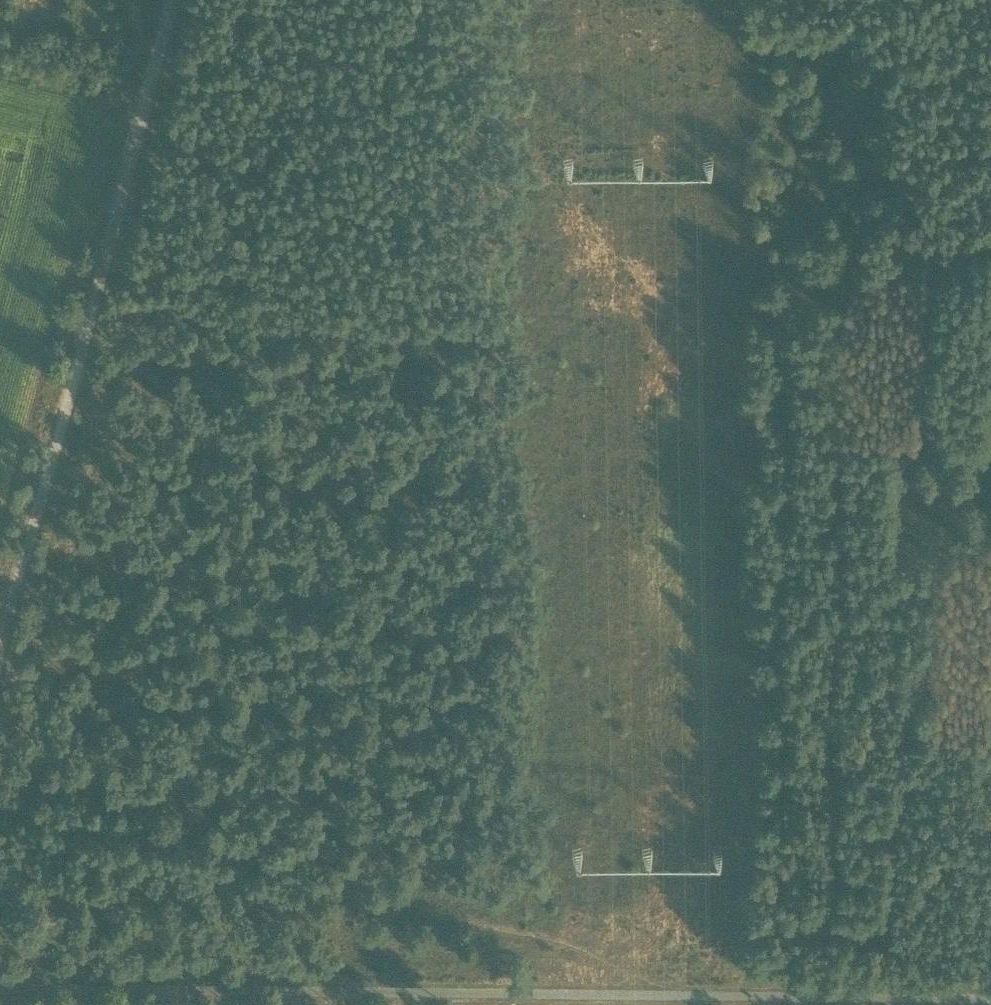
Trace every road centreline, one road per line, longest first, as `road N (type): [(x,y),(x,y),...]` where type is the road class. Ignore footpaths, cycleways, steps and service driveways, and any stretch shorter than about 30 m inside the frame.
road 1 (track): [(174,0),(0,636)]

